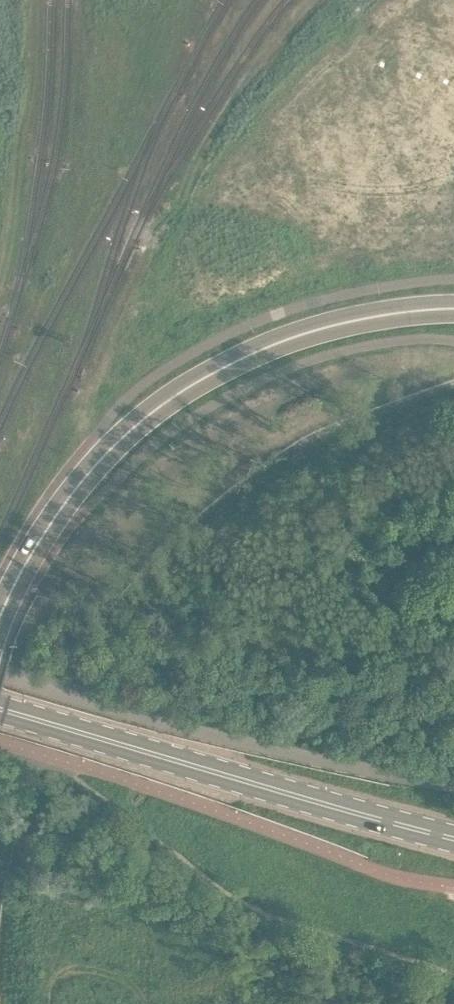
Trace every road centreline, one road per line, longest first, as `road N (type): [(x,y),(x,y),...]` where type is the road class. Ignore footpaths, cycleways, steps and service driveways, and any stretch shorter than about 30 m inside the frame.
road 1 (secondary): [(453,837),(0,707)]
road 2 (track): [(34,0),(0,271)]

